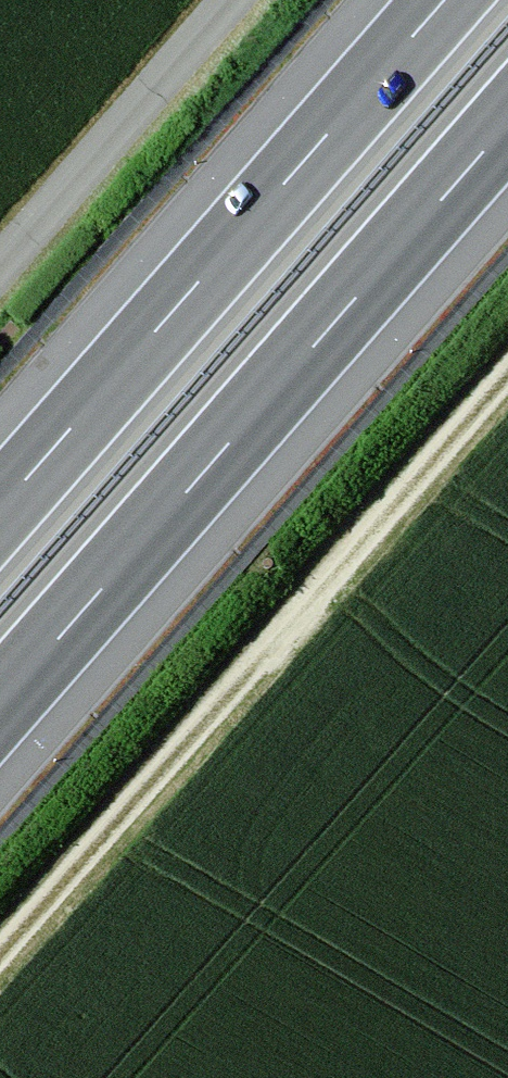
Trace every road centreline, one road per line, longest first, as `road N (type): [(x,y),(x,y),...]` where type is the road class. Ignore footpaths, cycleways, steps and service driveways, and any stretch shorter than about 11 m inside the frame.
road 1 (track): [(0,954),(507,372)]
road 2 (motorway): [(0,705),(507,123)]
road 3 (motorway): [(444,0),(0,508)]
road 4 (track): [(0,267),(232,0)]

